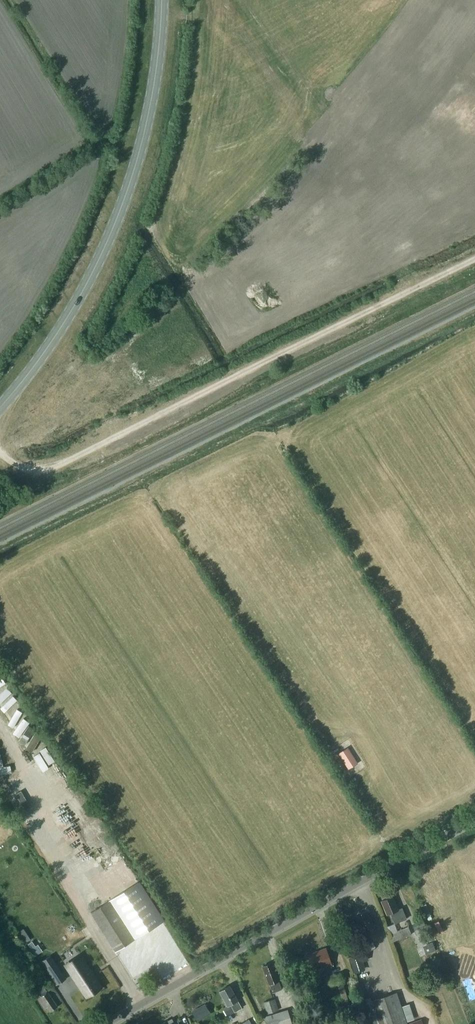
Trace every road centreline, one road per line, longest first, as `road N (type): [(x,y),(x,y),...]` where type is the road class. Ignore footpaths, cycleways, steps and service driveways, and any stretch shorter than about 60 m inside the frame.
road 1 (track): [(0,450),(32,467),(67,459),(474,259)]
road 2 (tertiary): [(162,0),(149,112),(115,223),(47,350),(0,407)]
road 3 (tertiary): [(106,1023),(474,817)]

